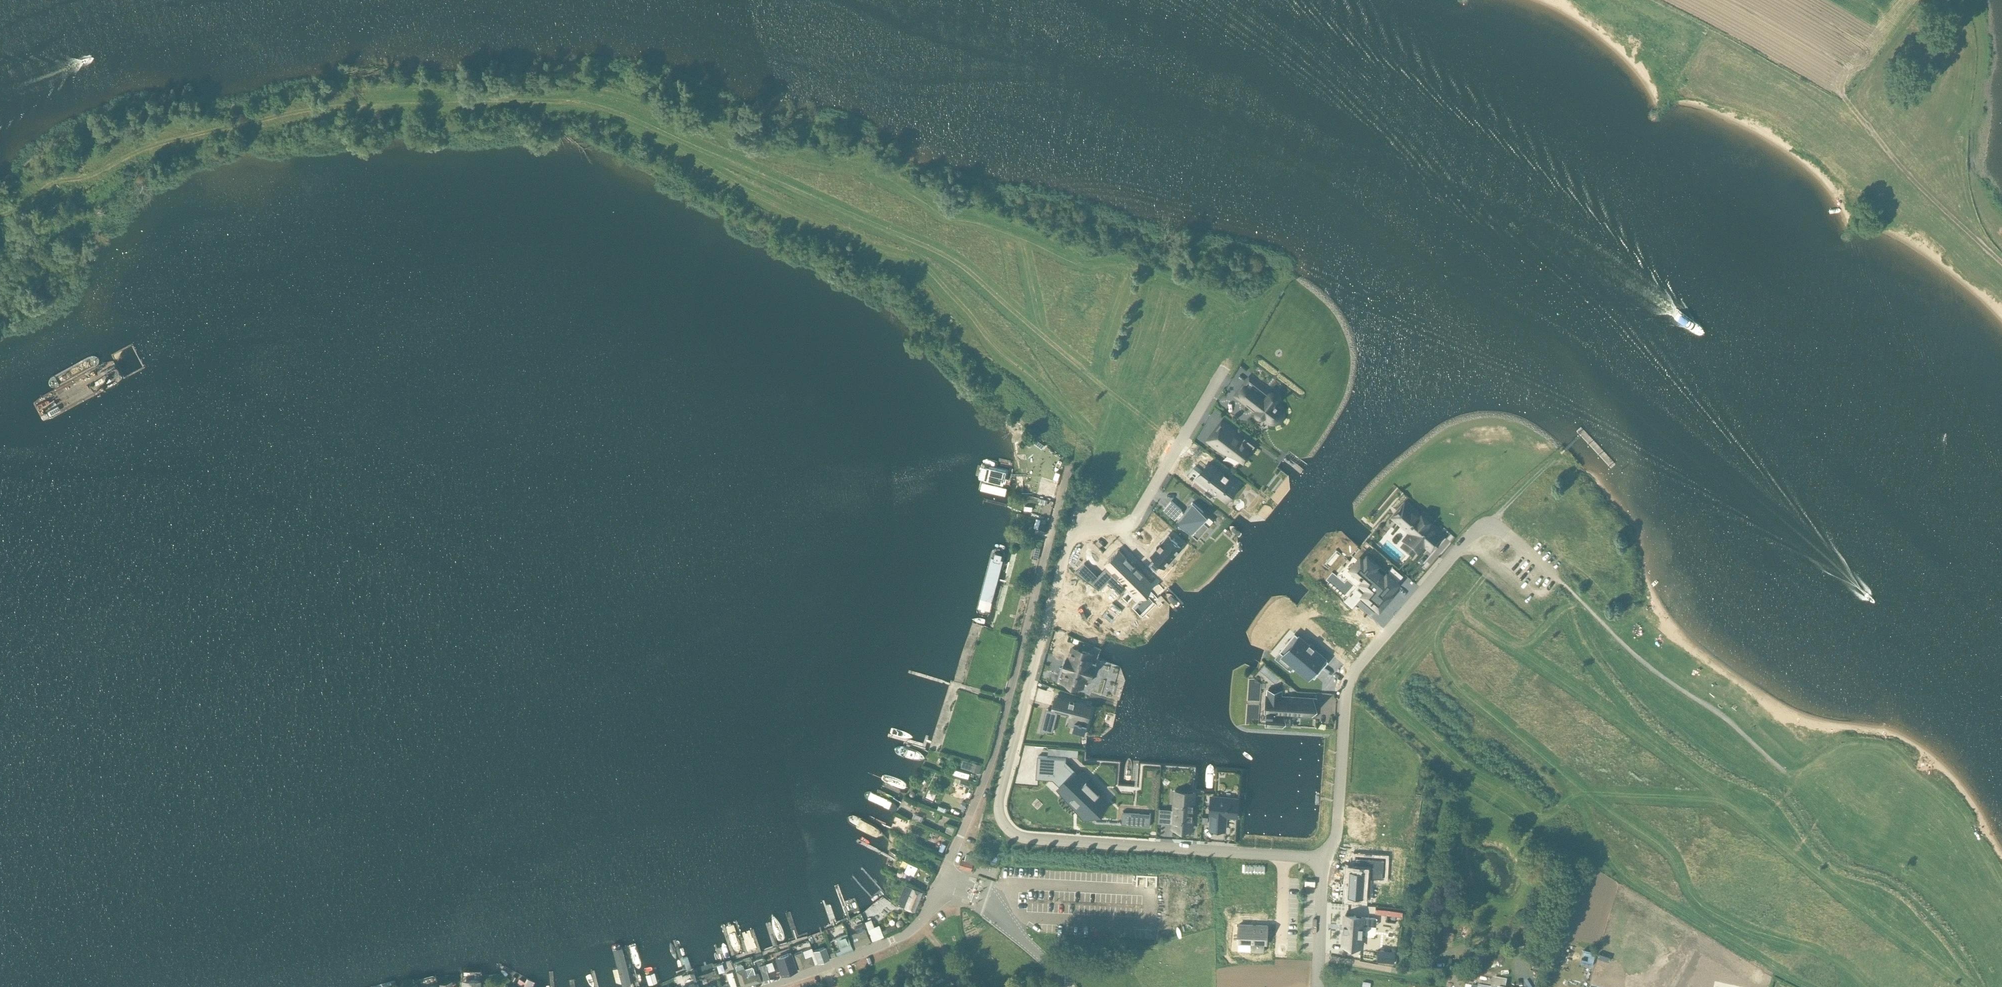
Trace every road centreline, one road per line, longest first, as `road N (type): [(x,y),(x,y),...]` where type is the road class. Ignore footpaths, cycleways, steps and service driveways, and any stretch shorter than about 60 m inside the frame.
road 1 (residential): [(1284,856),(1035,839),(999,816),(1071,539),(1132,523),(1225,366)]
road 2 (unclassified): [(1325,859),(1337,831),(1354,671),(1479,529),(1502,531),(1562,584)]
road 3 (residential): [(1068,468),(990,764),(945,874)]
road 4 (track): [(2001,254),(1910,177),(1842,92)]
road 5 (residential): [(941,886),(905,934),(763,986)]
road 6 (unclassified): [(1318,986),(1325,859)]

